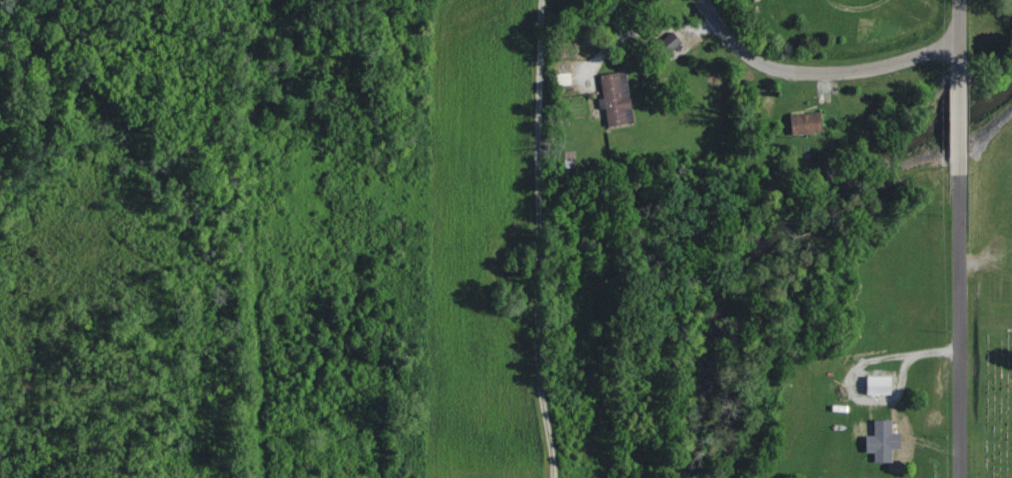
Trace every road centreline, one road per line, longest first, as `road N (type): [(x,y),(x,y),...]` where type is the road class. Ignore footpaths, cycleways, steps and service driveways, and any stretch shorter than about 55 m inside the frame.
road 1 (residential): [(959,477),(959,163)]
road 2 (residential): [(960,41),(868,70),(778,71),(743,53),(704,0)]

